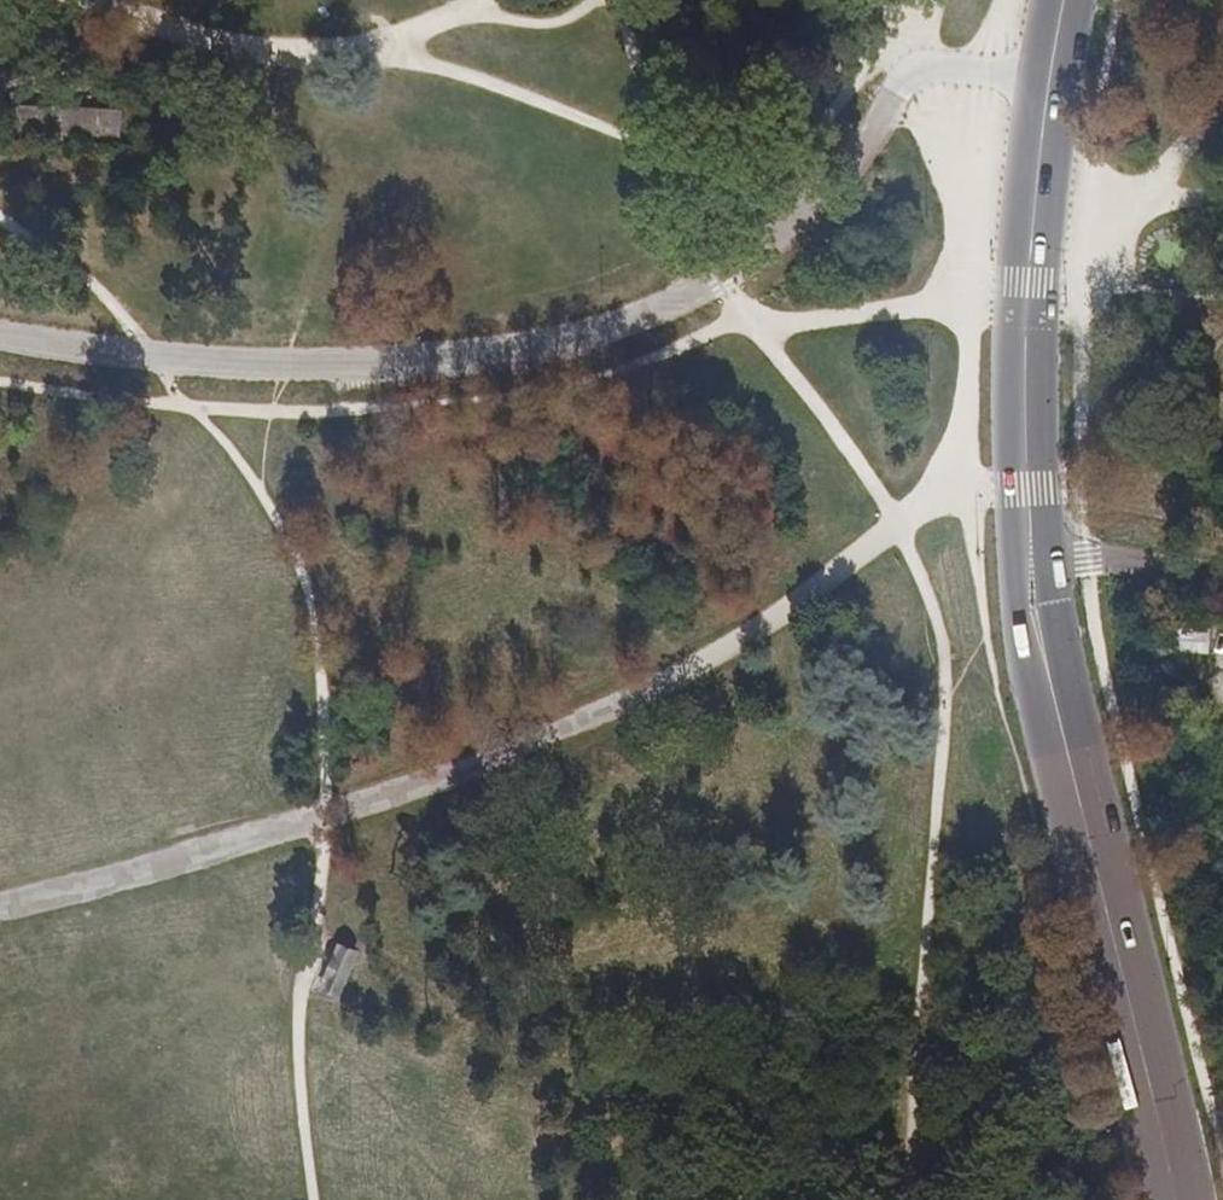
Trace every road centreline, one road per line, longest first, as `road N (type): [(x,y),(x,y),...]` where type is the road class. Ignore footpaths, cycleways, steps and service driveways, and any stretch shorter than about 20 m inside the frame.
road 1 (secondary): [(1063,0),(1026,300),(1033,558),(1167,1199)]
road 2 (track): [(380,47),(323,51),(232,42),(101,0)]
road 3 (track): [(752,323),(899,527)]

